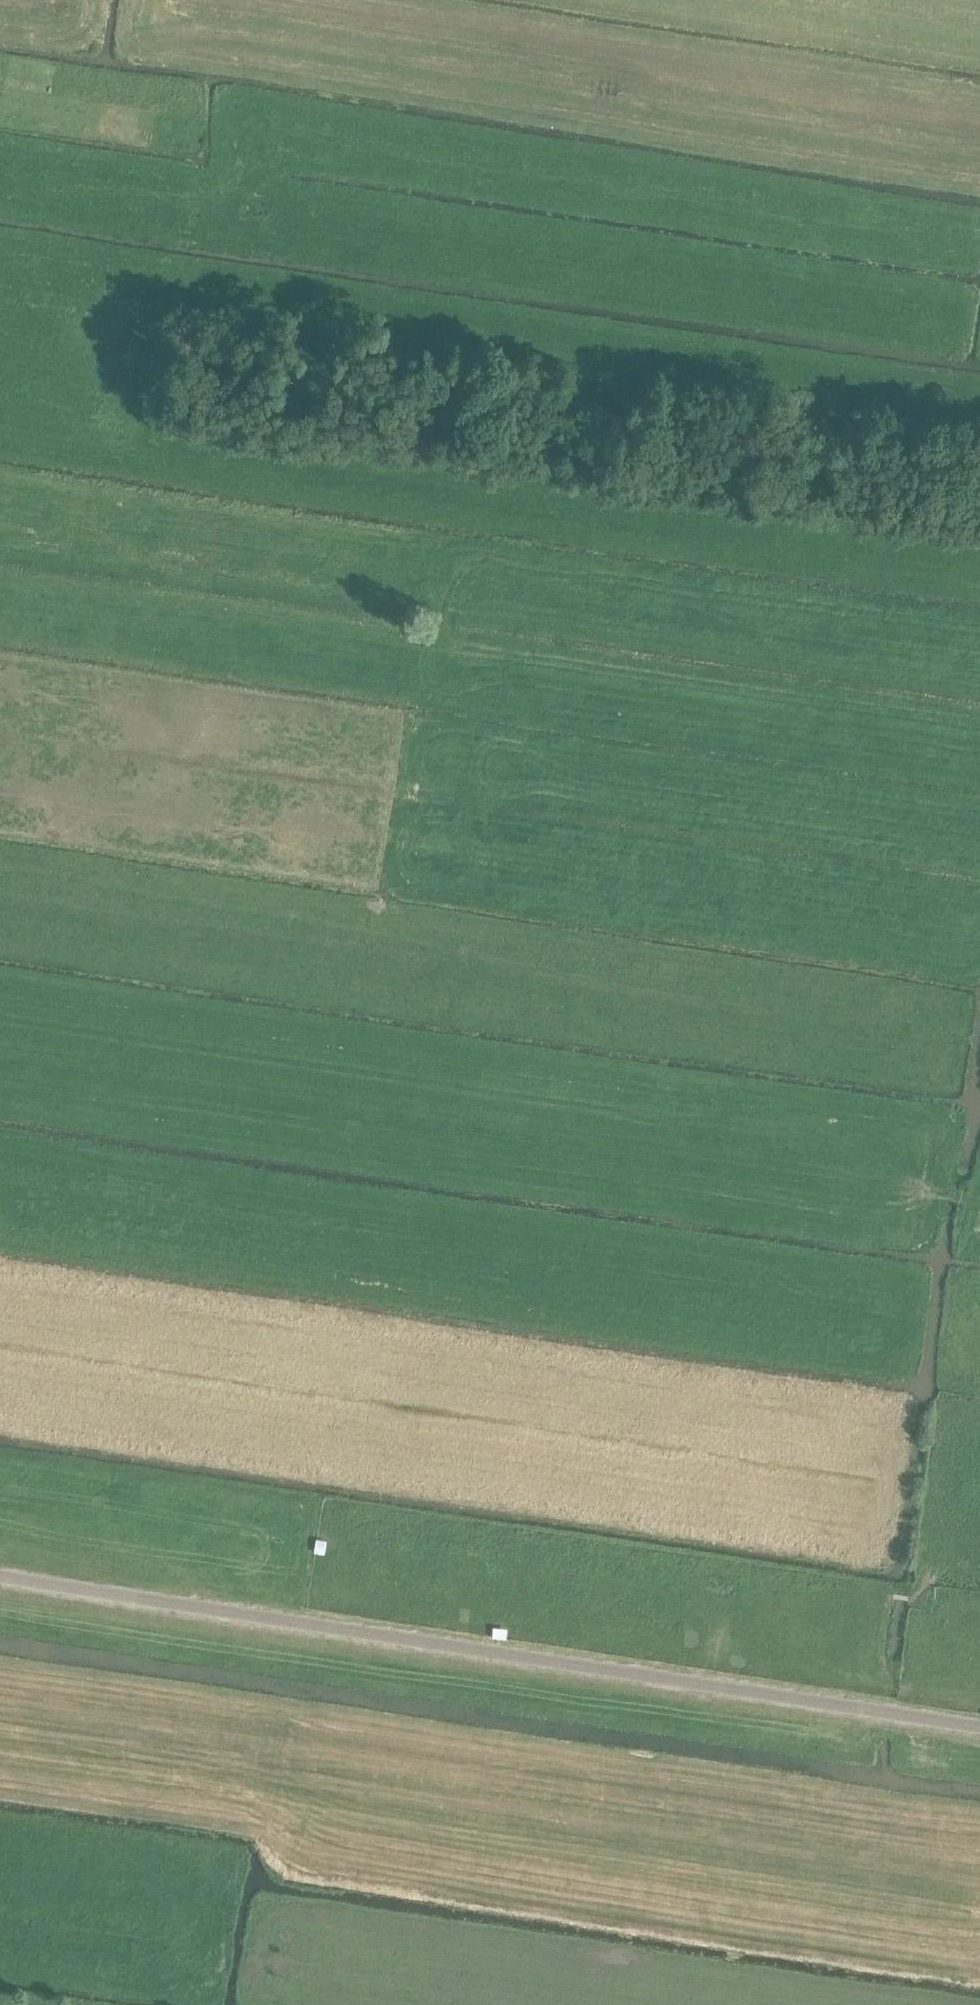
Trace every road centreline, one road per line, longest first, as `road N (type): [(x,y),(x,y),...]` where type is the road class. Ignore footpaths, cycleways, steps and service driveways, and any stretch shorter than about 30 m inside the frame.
road 1 (unclassified): [(0,1577),(979,1729)]

